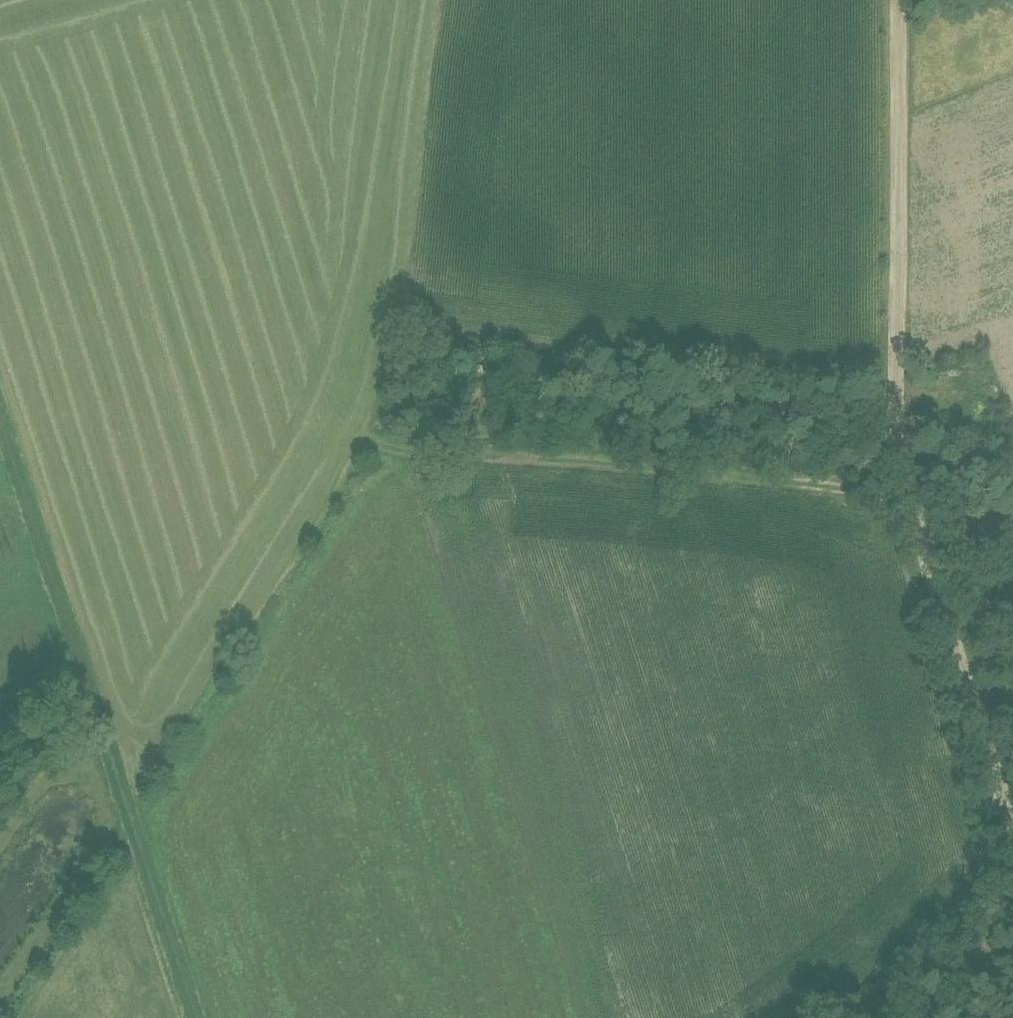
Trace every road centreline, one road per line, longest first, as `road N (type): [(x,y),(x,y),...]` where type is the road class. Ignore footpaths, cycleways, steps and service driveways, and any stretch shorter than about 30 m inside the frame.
road 1 (track): [(897,0),(901,469),(1012,870)]
road 2 (track): [(0,986),(95,856),(106,819),(91,787),(59,774),(28,793),(0,833)]

